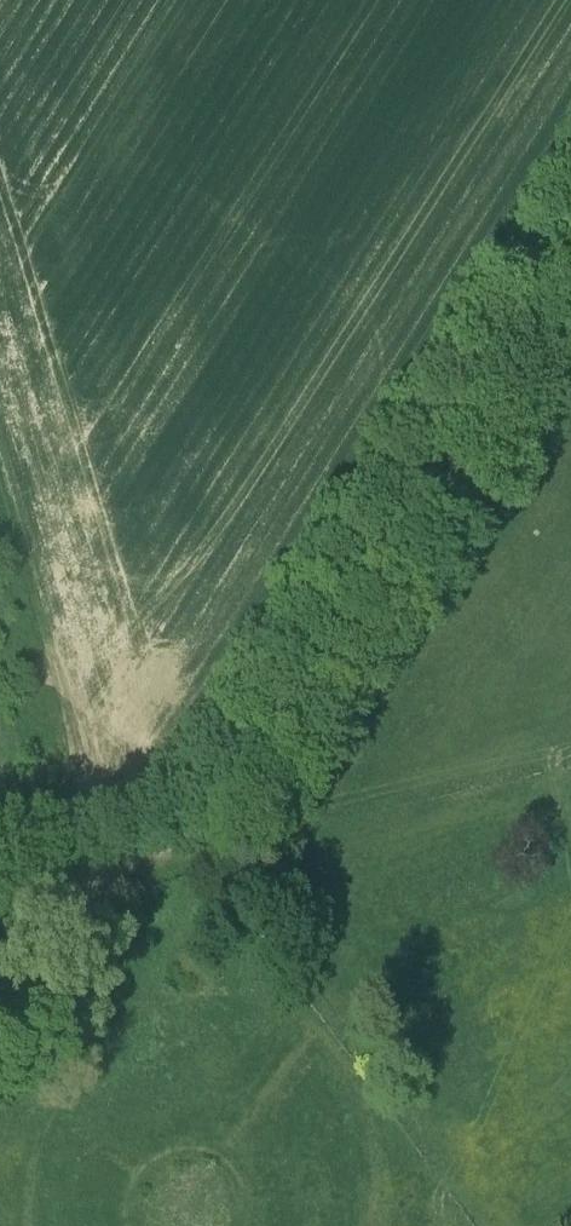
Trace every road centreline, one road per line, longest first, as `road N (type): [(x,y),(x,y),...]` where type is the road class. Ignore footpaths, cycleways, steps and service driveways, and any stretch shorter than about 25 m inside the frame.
road 1 (track): [(0,907),(173,851),(231,804),(570,259)]

